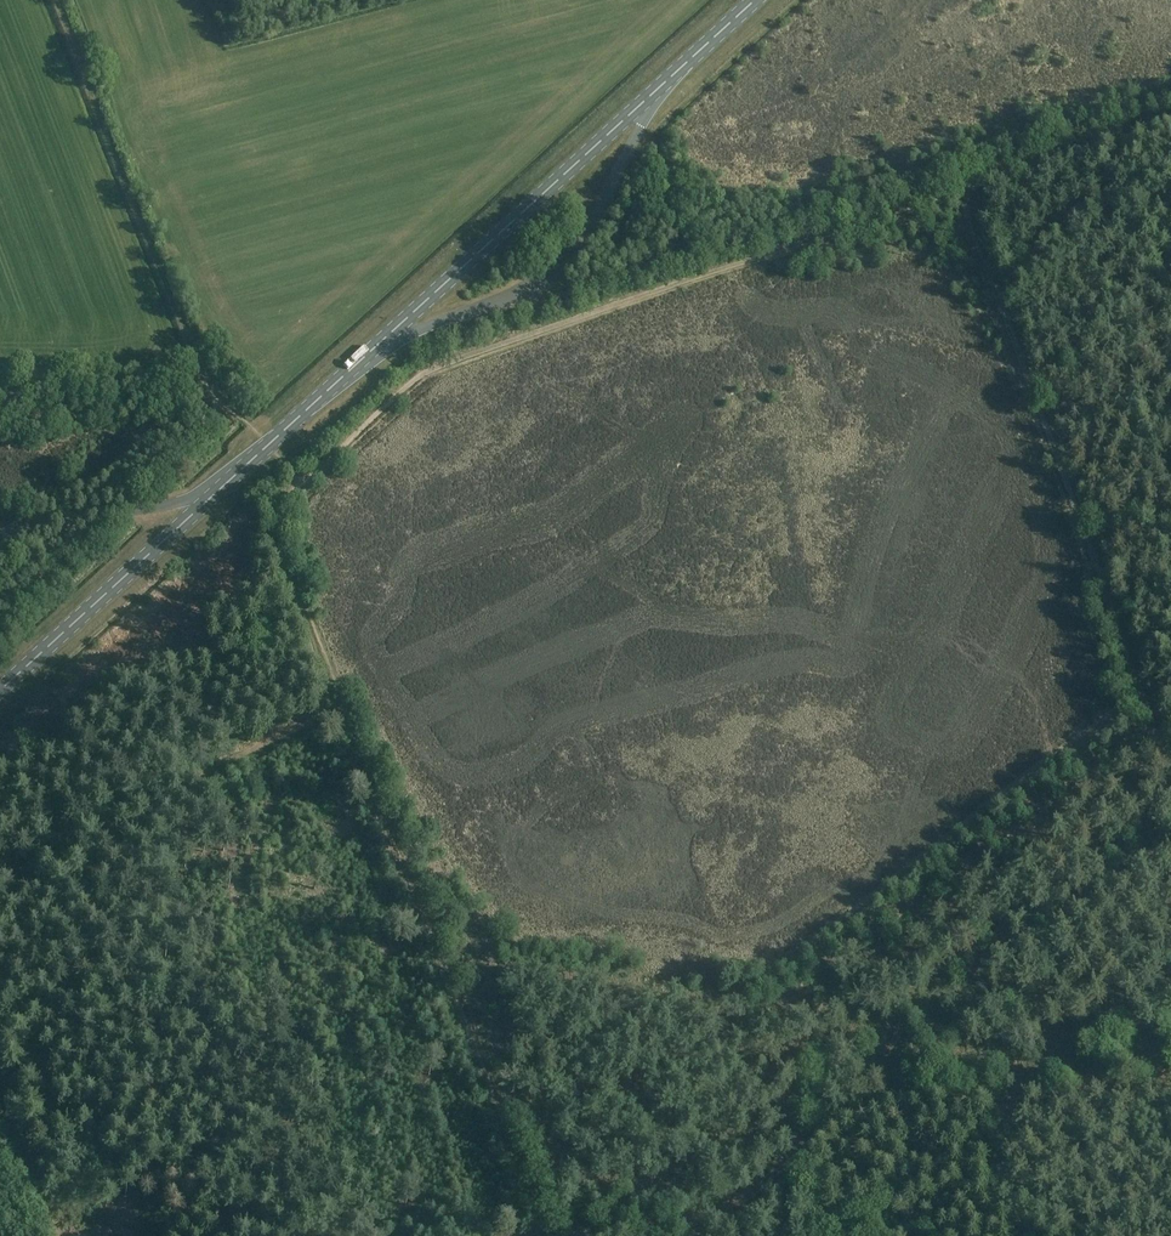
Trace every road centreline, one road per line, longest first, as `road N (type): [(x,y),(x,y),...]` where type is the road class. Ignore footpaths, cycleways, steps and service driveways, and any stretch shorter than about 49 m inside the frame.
road 1 (primary): [(0,690),(755,0)]
road 2 (track): [(548,1235),(277,555),(276,518),(301,484)]
road 3 (track): [(301,484),(430,368),(962,190)]
road 4 (track): [(563,1235),(676,1221),(733,1202),(920,1112),(999,1095),(1170,1091)]
road 5 (track): [(962,190),(1170,767)]
road 6 (track): [(57,0),(199,359)]
road 7 (track): [(338,710),(0,884)]
road 8 (track): [(1170,119),(962,190)]

